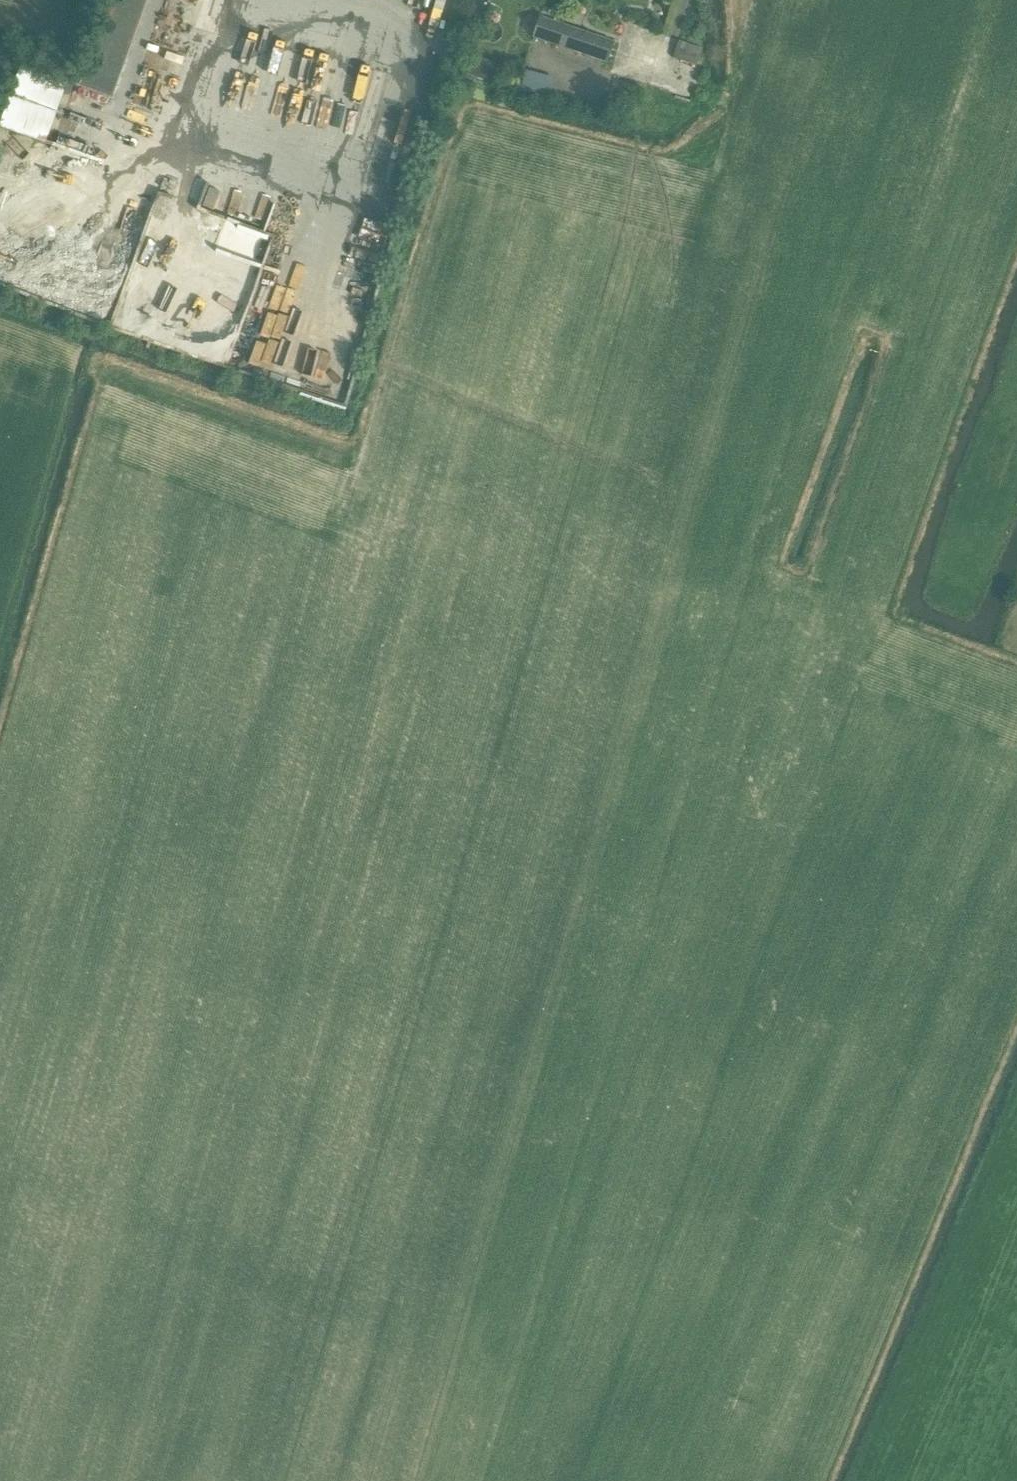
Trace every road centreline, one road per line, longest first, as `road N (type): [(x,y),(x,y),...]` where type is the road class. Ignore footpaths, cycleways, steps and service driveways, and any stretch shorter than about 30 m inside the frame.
road 1 (track): [(349,459),(0,329)]

